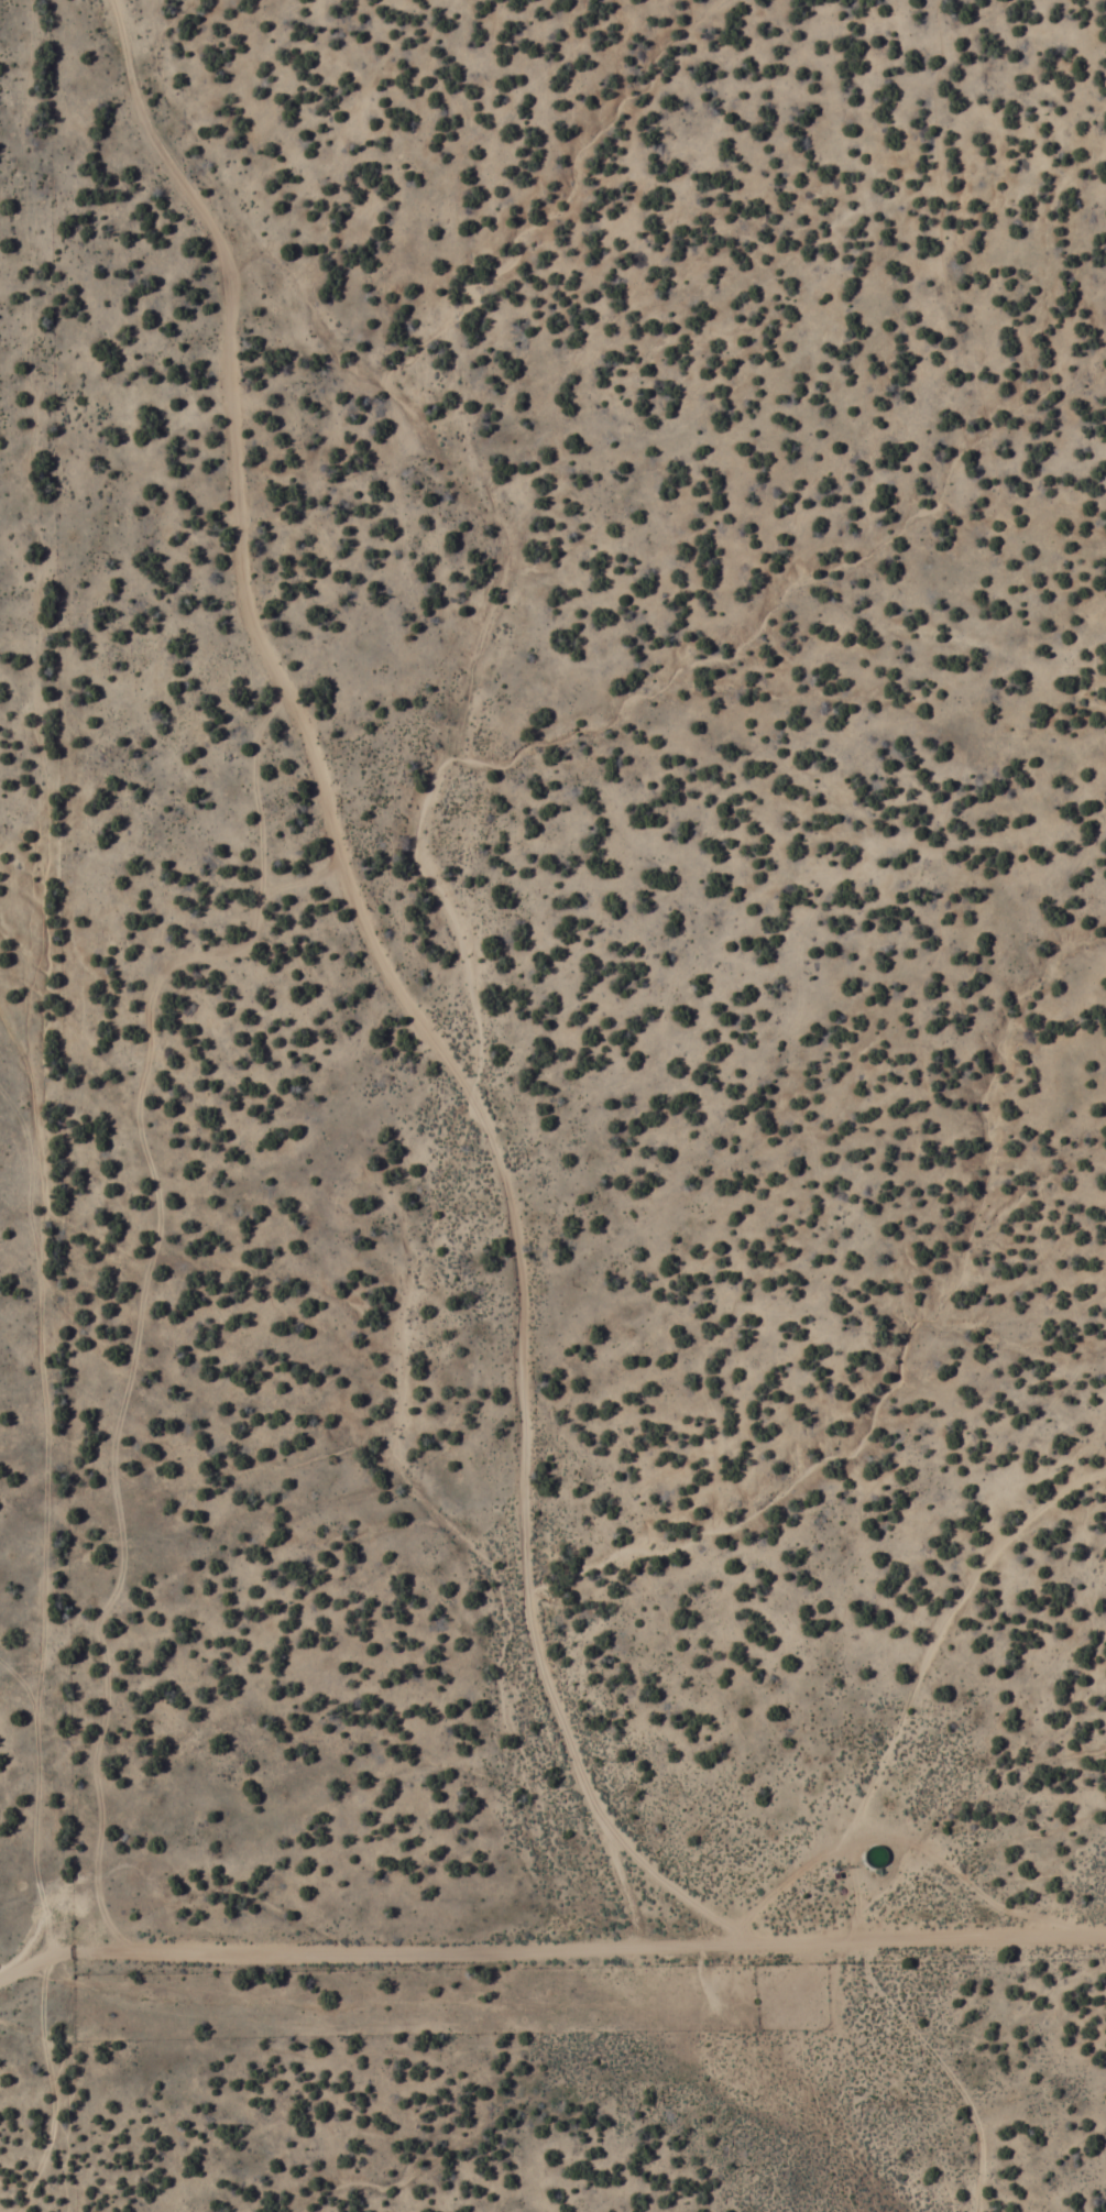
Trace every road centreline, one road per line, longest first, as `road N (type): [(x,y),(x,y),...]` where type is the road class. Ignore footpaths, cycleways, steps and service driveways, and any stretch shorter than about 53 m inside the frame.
road 1 (tertiary): [(744,1946),(596,1828),(538,1677),(522,1572),(518,1258),(497,1169),(482,1121),(403,1008),(365,932),(338,863),(311,749),(243,612),(223,266),(145,133),(111,0)]
road 2 (tertiary): [(0,1973),(63,1953),(427,1957),(744,1946)]
road 3 (track): [(744,1946),(743,1921),(771,1890),(863,1838),(938,1580),(1040,1477),(1105,1442)]
road 4 (tertiary): [(1105,1933),(744,1946)]

